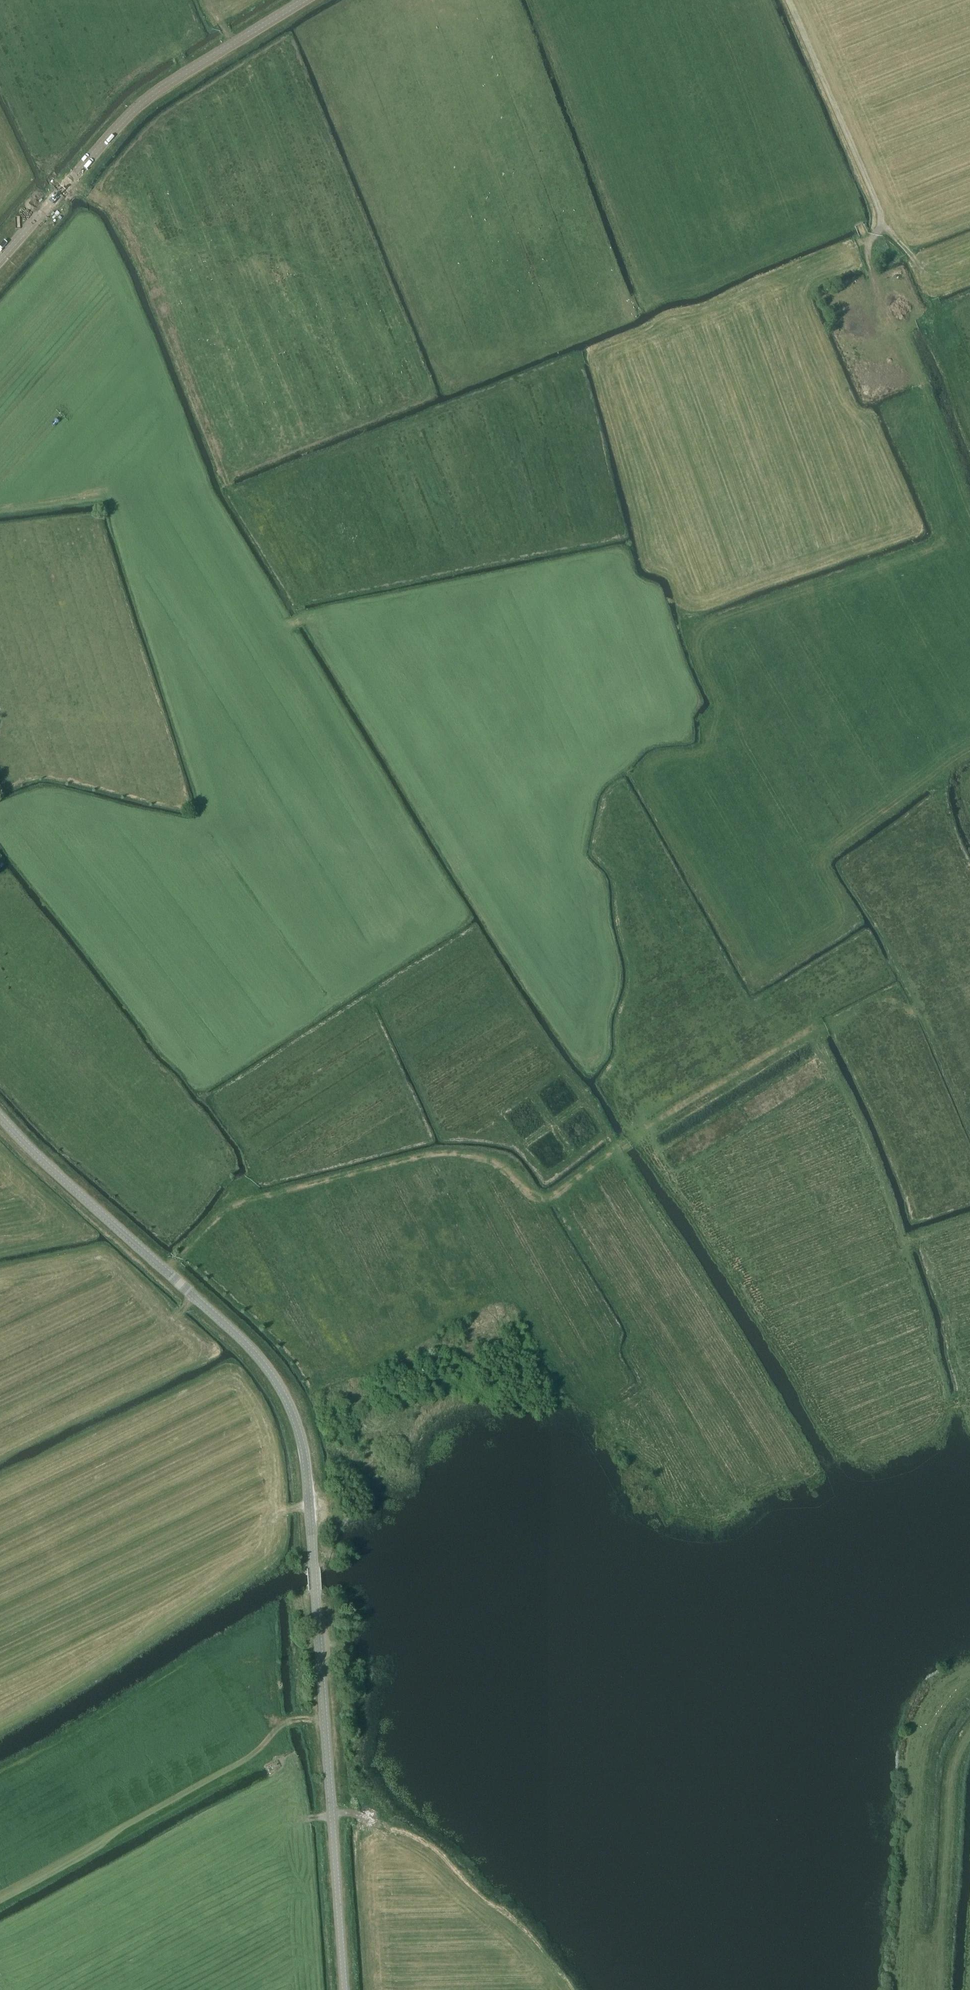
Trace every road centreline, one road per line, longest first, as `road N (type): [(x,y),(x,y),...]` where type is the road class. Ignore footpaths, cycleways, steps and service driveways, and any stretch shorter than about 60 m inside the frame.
road 1 (tertiary): [(344,1989),(306,1467),(296,1422),(246,1344),(0,1117)]
road 2 (tertiary): [(0,260),(136,107),(303,0)]

